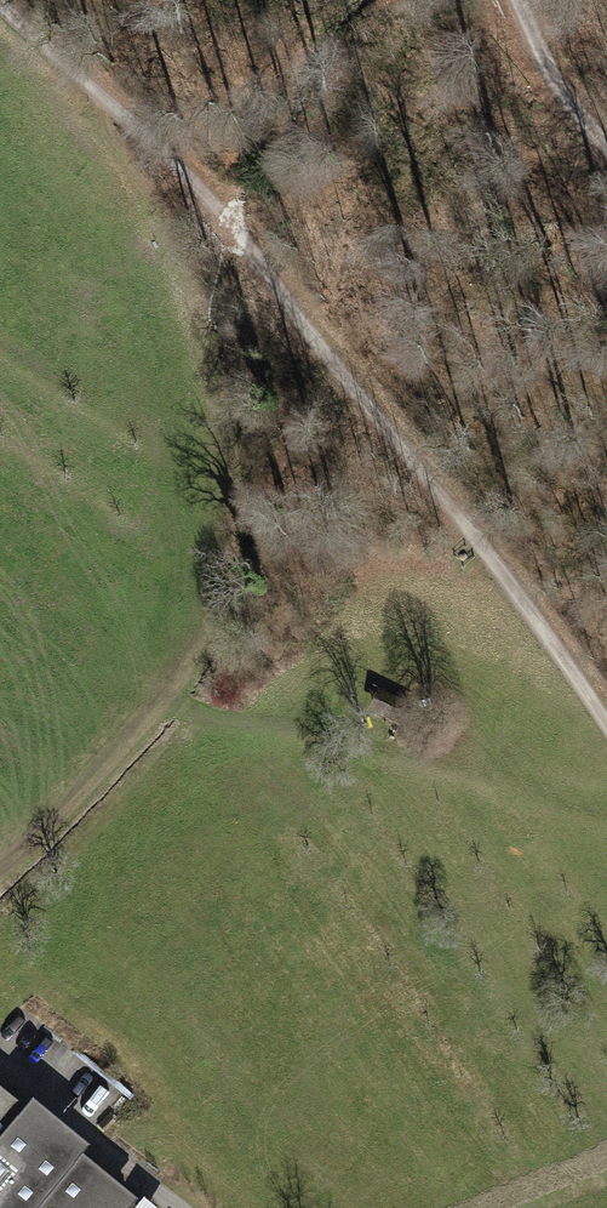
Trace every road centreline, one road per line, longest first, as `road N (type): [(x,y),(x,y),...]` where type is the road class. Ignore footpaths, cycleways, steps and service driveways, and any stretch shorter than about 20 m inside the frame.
road 1 (track): [(606,725),(443,497),(212,200),(0,6)]
road 2 (track): [(0,869),(101,778),(175,688)]
road 3 (track): [(606,145),(554,87),(514,0)]

